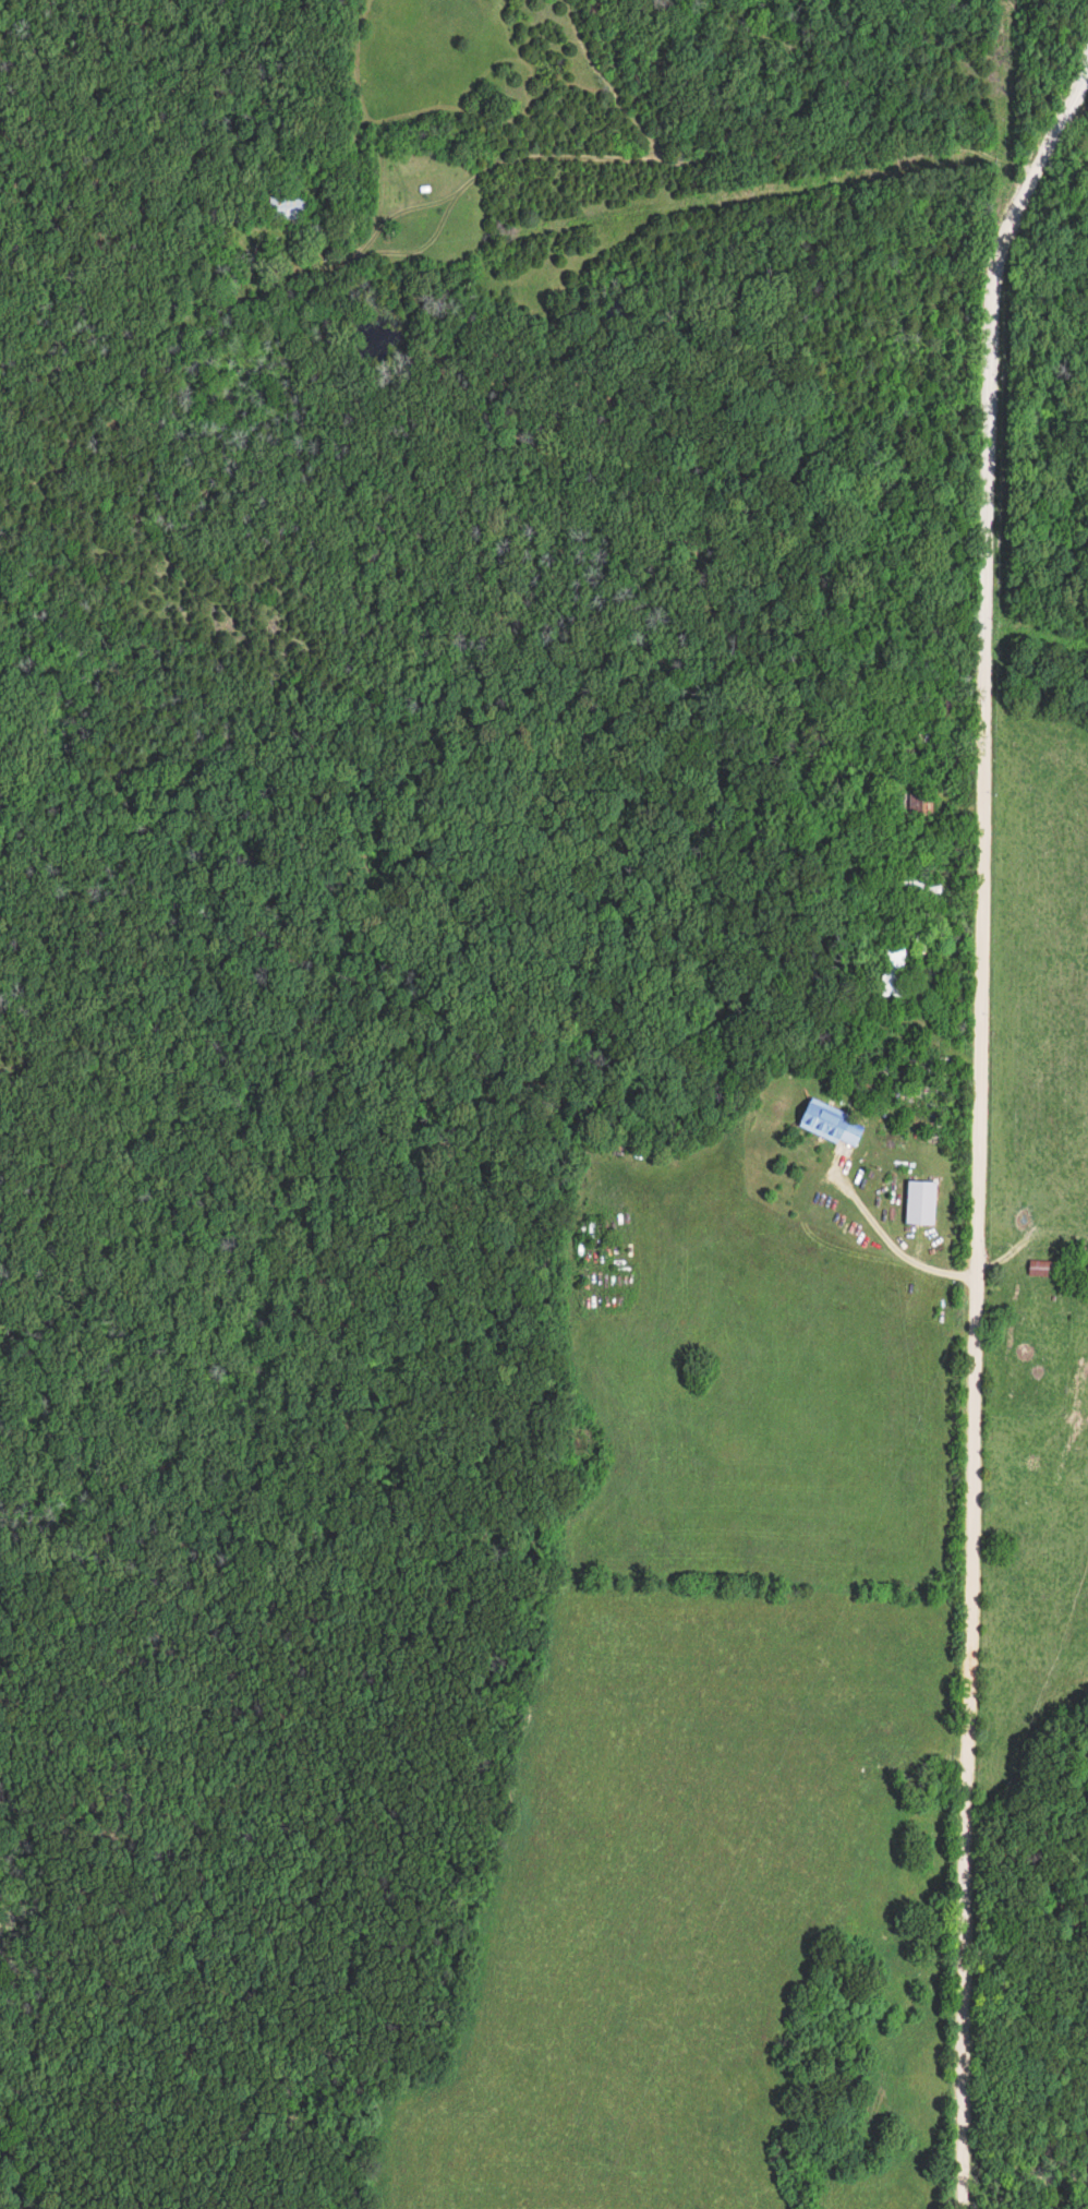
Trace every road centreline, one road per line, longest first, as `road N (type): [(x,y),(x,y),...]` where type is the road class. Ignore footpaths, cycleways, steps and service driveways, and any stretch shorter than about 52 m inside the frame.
road 1 (residential): [(958,2208),(951,2037),(969,1566),(991,276),(1005,232),(1087,84)]

